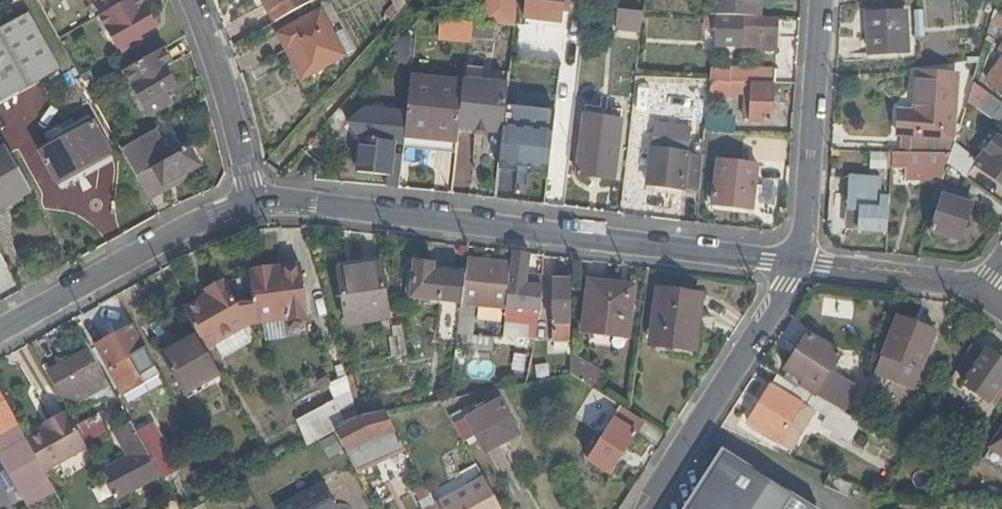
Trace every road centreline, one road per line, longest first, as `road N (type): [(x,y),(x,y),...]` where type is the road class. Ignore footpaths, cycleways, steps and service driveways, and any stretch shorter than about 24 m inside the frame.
road 1 (residential): [(797,263),(251,201)]
road 2 (residential): [(797,263),(644,508)]
road 3 (residential): [(0,330),(251,201)]
road 4 (residential): [(821,0),(797,263)]
road 5 (residential): [(190,0),(229,102),(251,201)]
road 6 (residential): [(979,292),(797,263)]

